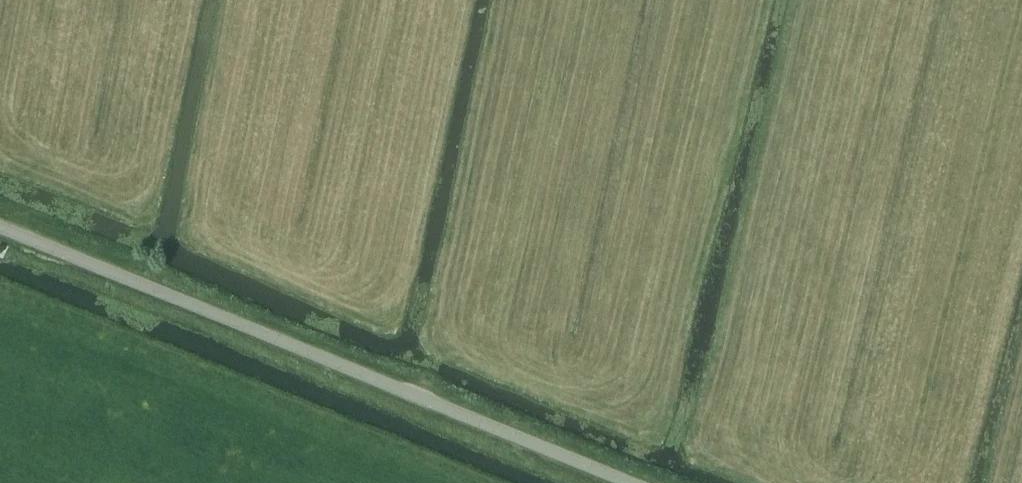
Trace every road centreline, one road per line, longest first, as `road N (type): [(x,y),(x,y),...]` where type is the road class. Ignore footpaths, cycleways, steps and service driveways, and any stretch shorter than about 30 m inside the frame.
road 1 (unclassified): [(0,229),(634,482)]

